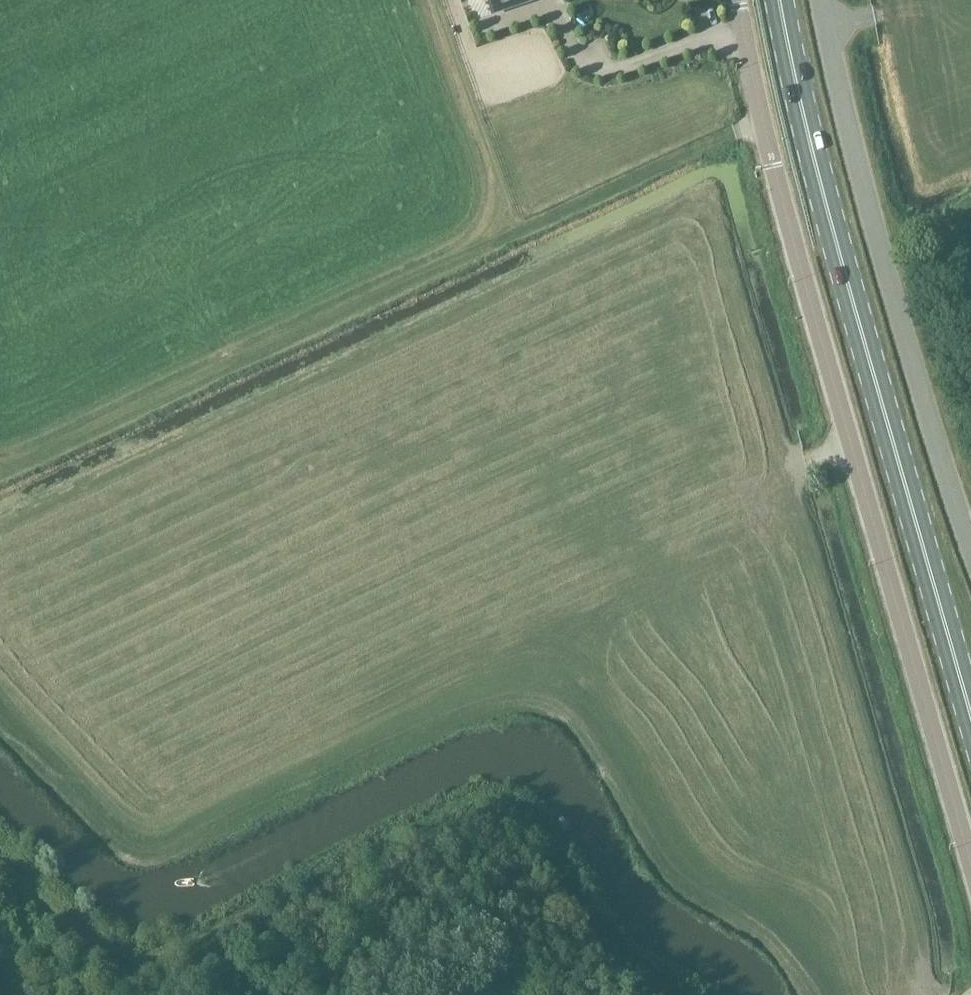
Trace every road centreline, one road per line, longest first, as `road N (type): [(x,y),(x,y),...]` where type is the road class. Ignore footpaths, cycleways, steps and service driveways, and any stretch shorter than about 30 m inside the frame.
road 1 (primary): [(970,715),(812,155),(779,0)]
road 2 (unclassified): [(970,865),(774,165)]
road 3 (unclassified): [(970,546),(854,163),(820,0)]
road 4 (residential): [(774,165),(738,0)]

